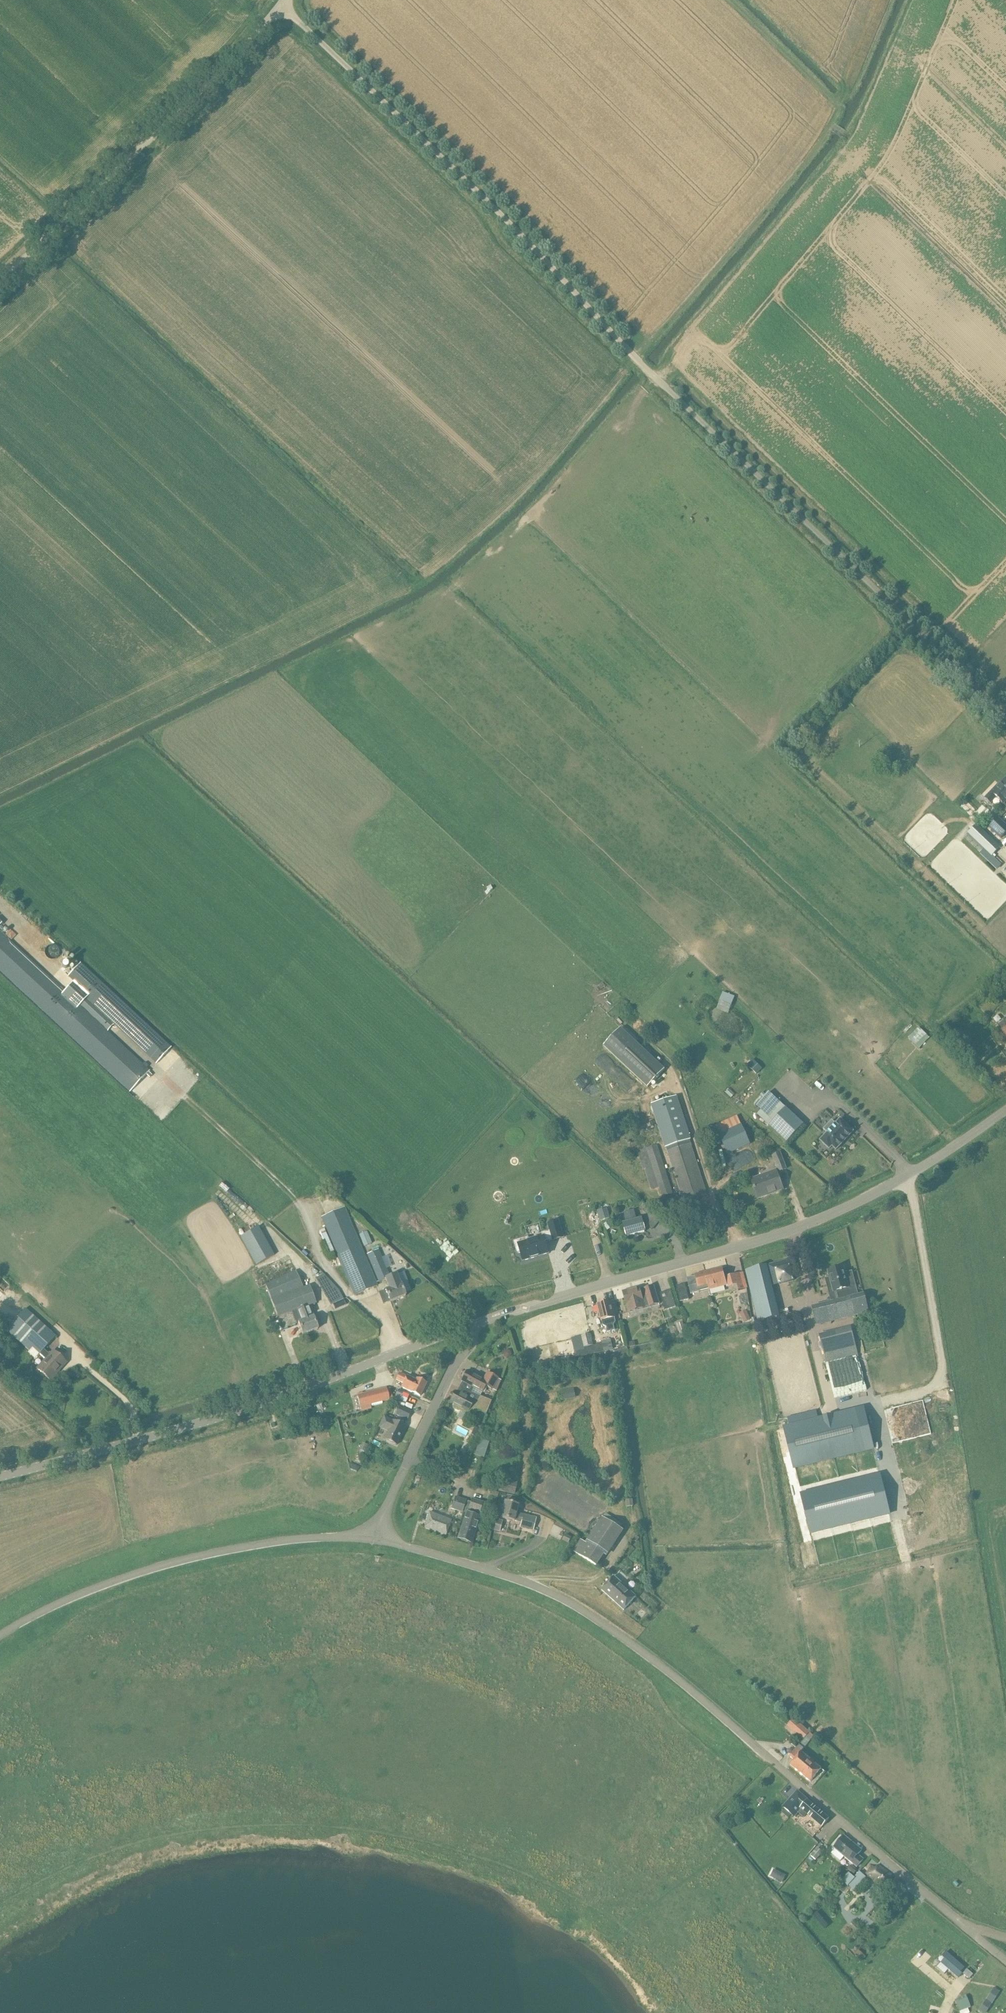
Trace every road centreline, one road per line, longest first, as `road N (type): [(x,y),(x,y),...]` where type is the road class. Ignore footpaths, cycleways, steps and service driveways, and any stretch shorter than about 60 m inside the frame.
road 1 (unclassified): [(1005,716),(283,6)]
road 2 (tertiary): [(967,1929),(603,1625),(528,1583),(375,1539)]
road 3 (tertiary): [(470,1326),(783,1234),(913,1173),(1005,1110)]
road 4 (tertiary): [(0,1477),(216,1417),(470,1326)]
road 5 (tertiary): [(0,1635),(85,1592),(182,1561),(277,1541),(375,1539)]
road 6 (unclassified): [(0,273),(283,6)]
road 7 (tertiary): [(375,1539),(452,1369),(473,1342),(470,1326)]

